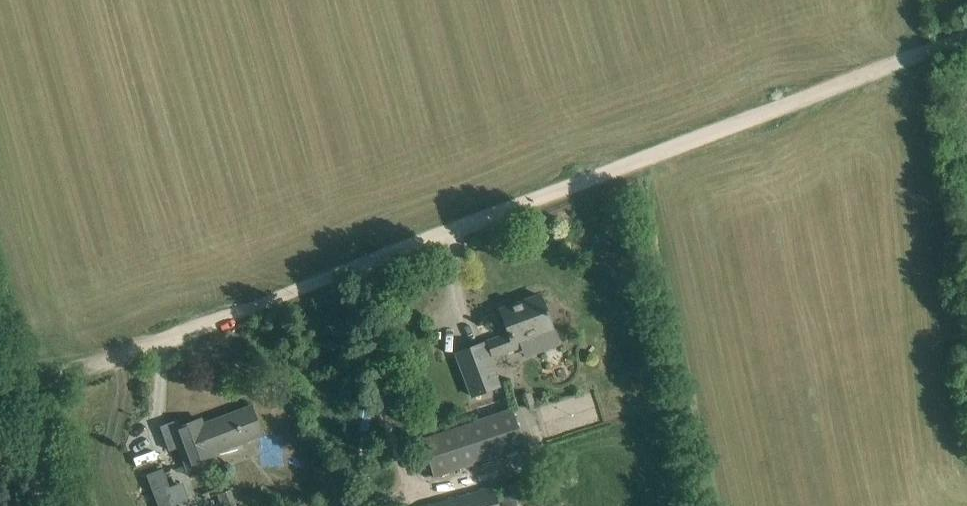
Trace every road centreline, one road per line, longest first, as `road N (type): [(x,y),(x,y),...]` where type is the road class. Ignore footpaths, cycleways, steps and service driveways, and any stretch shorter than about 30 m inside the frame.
road 1 (track): [(966,37),(35,388)]

